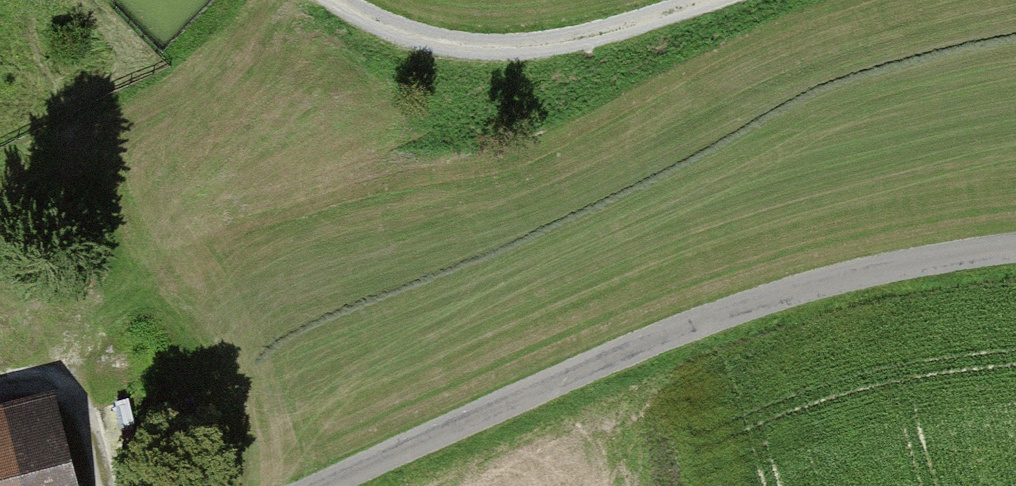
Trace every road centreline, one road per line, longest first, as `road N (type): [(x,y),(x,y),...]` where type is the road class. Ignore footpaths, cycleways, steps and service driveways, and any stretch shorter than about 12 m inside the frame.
road 1 (track): [(1015,251),(798,288),(326,485)]
road 2 (track): [(733,0),(627,40),(473,53),(367,25),(331,0)]

